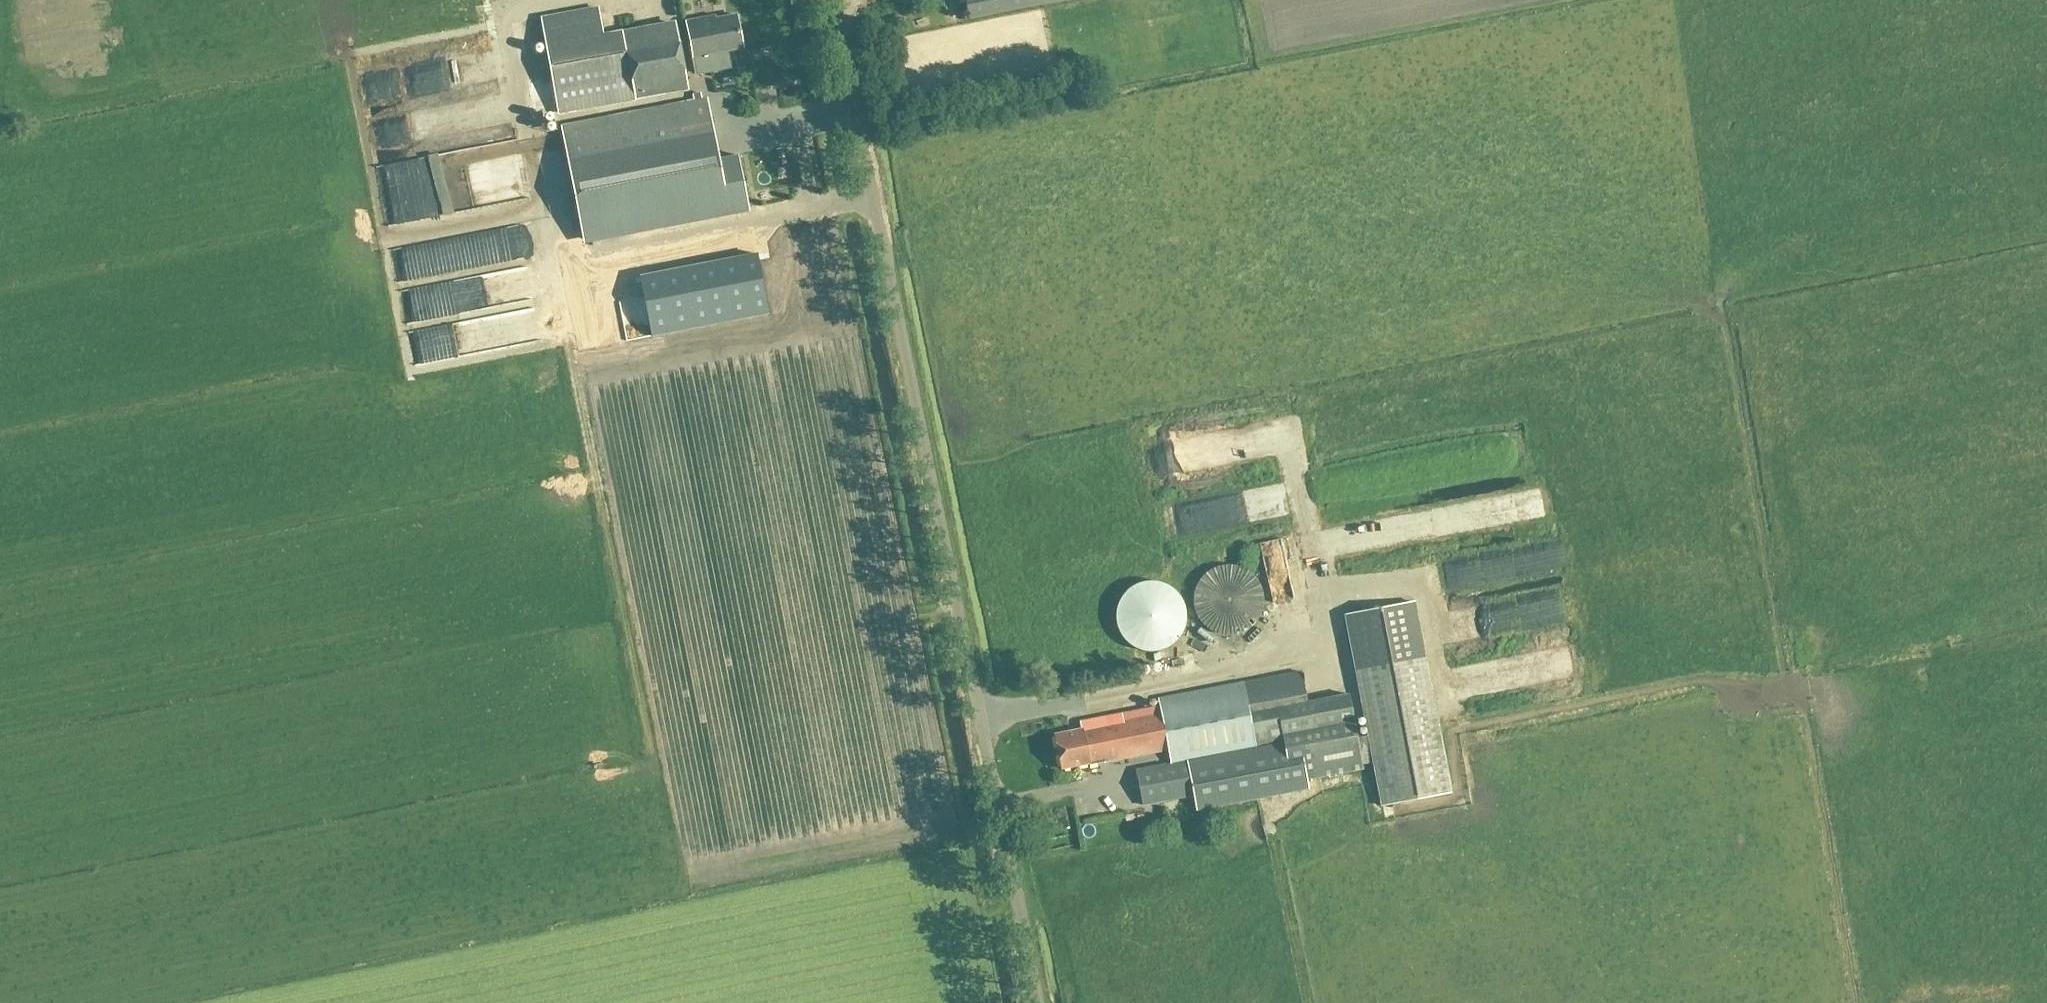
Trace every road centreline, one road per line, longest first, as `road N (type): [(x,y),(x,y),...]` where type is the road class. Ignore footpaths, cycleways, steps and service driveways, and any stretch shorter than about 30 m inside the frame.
road 1 (unclassified): [(1039,1002),(834,0)]

